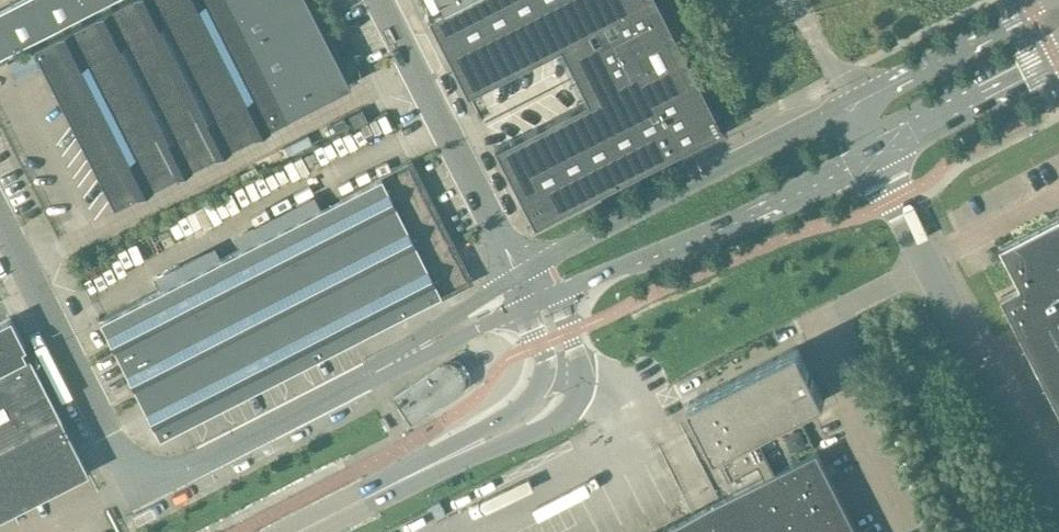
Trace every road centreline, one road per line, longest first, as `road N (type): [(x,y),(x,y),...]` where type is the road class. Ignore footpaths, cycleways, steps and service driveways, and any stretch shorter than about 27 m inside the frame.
road 1 (unclassified): [(361,378),(135,489),(0,211)]
road 2 (unclassified): [(1058,498),(874,156)]
road 3 (tertiary): [(356,504),(526,435),(570,407),(580,368),(558,289)]
road 4 (tertiary): [(850,103),(540,263)]
road 5 (tertiary): [(558,289),(666,251),(874,156)]
road 6 (tertiary): [(520,305),(544,358),(534,392),(511,415),(386,472),(356,504)]
road 7 (unclassified): [(381,0),(500,233)]
road 8 (tertiary): [(1058,0),(850,103)]
road 9 (tertiary): [(874,156),(1058,53)]
road 10 (unclassified): [(508,281),(361,378)]
road 11 (unclassified): [(361,378),(520,305)]

